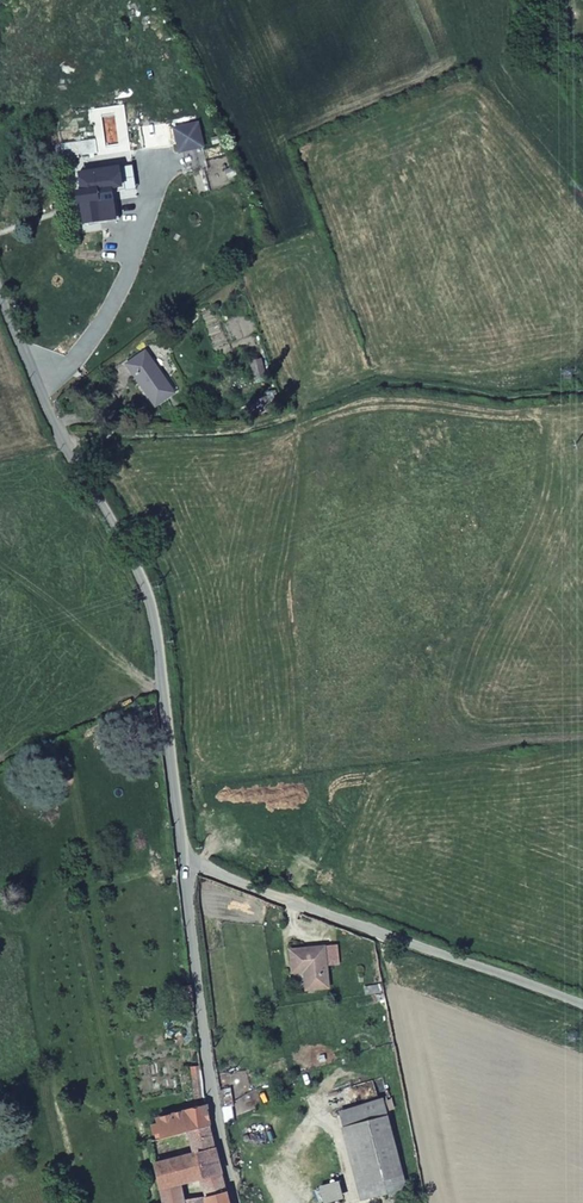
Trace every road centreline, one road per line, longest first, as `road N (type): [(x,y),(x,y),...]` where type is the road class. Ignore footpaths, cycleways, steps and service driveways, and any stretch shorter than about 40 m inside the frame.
road 1 (residential): [(189,863),(148,593),(52,419),(0,290)]
road 2 (track): [(65,444),(252,428),(376,382),(499,398),(582,391)]
road 3 (residential): [(582,1005),(189,863)]
road 4 (unclassified): [(189,863),(185,895),(212,1099),(235,1202)]

